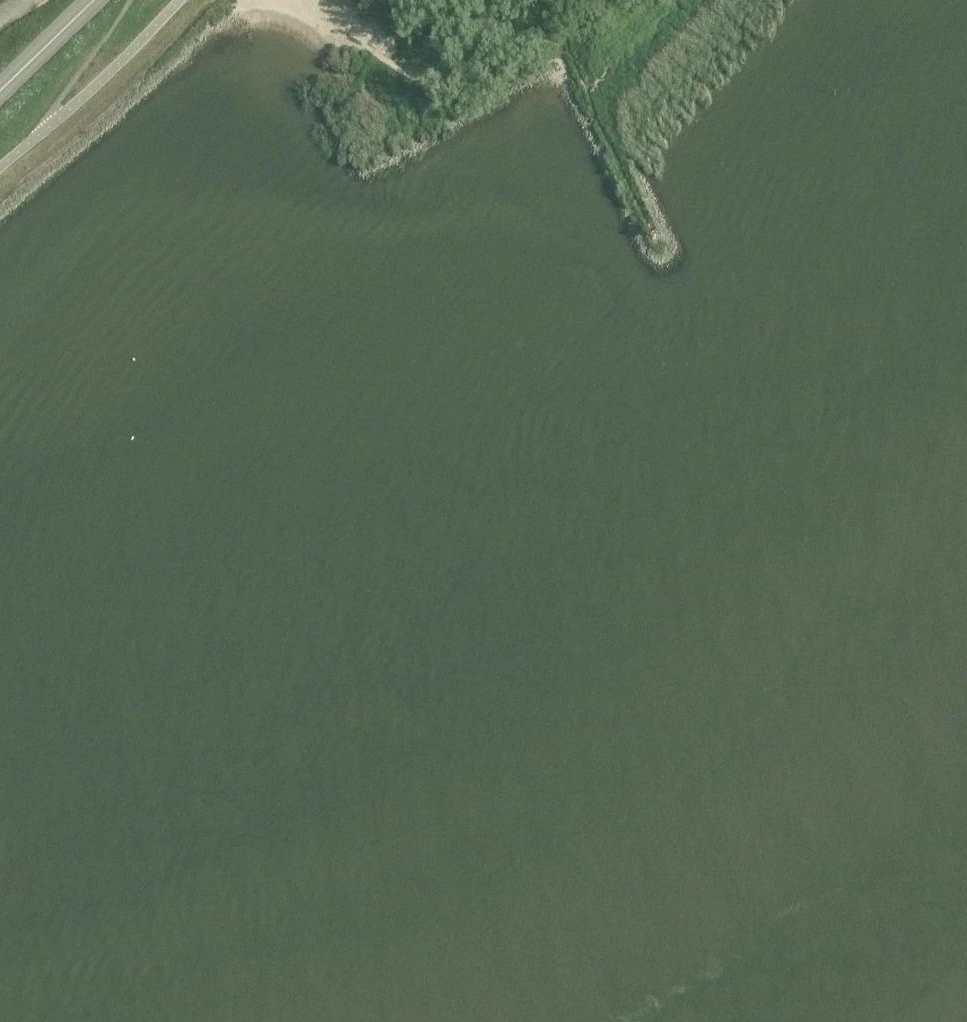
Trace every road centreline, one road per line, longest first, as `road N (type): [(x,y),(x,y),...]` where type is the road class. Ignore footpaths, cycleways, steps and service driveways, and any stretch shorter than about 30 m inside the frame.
road 1 (tertiary): [(0,94),(98,0)]

